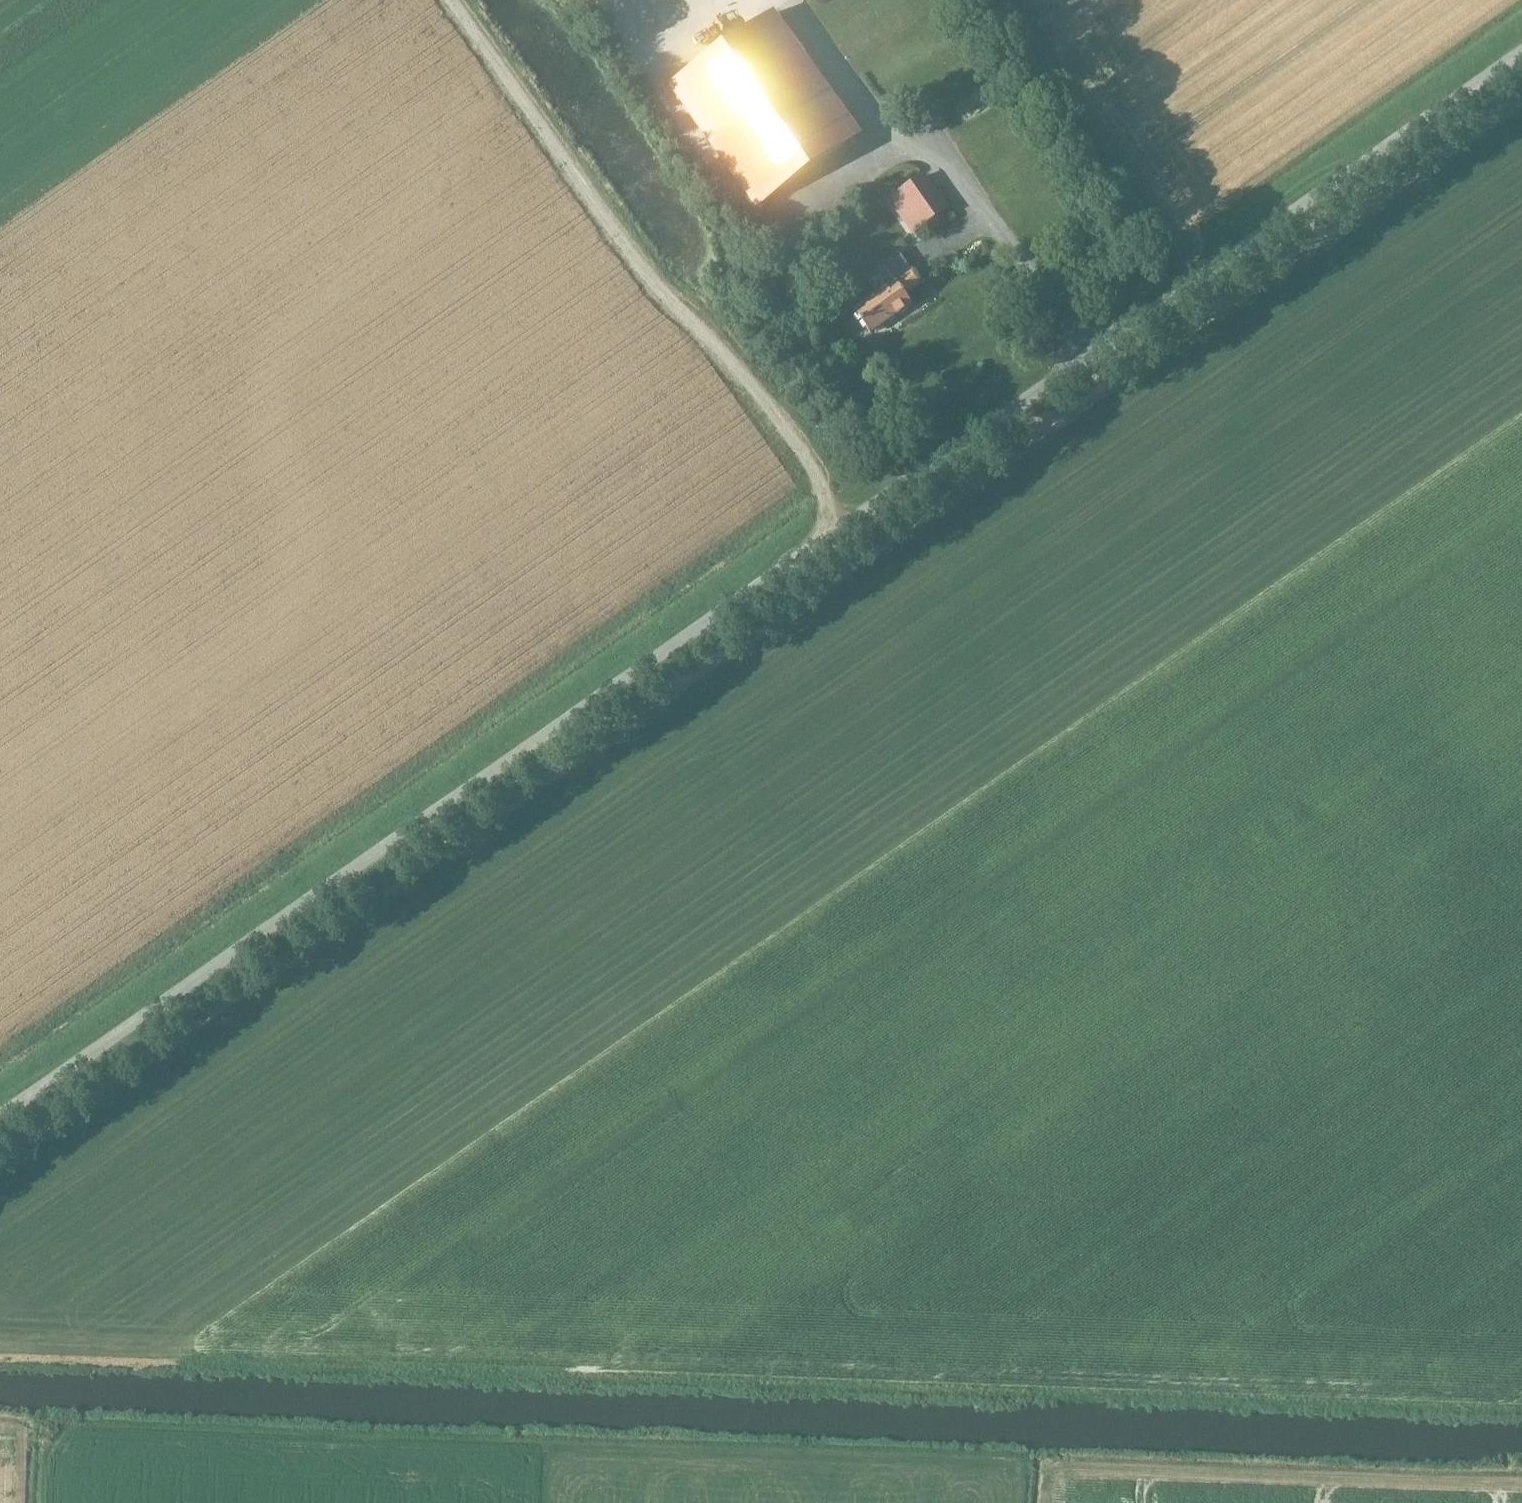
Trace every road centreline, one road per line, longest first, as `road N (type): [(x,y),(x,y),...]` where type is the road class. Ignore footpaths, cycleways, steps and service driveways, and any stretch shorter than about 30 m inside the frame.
road 1 (unclassified): [(0,1117),(1521,54)]

